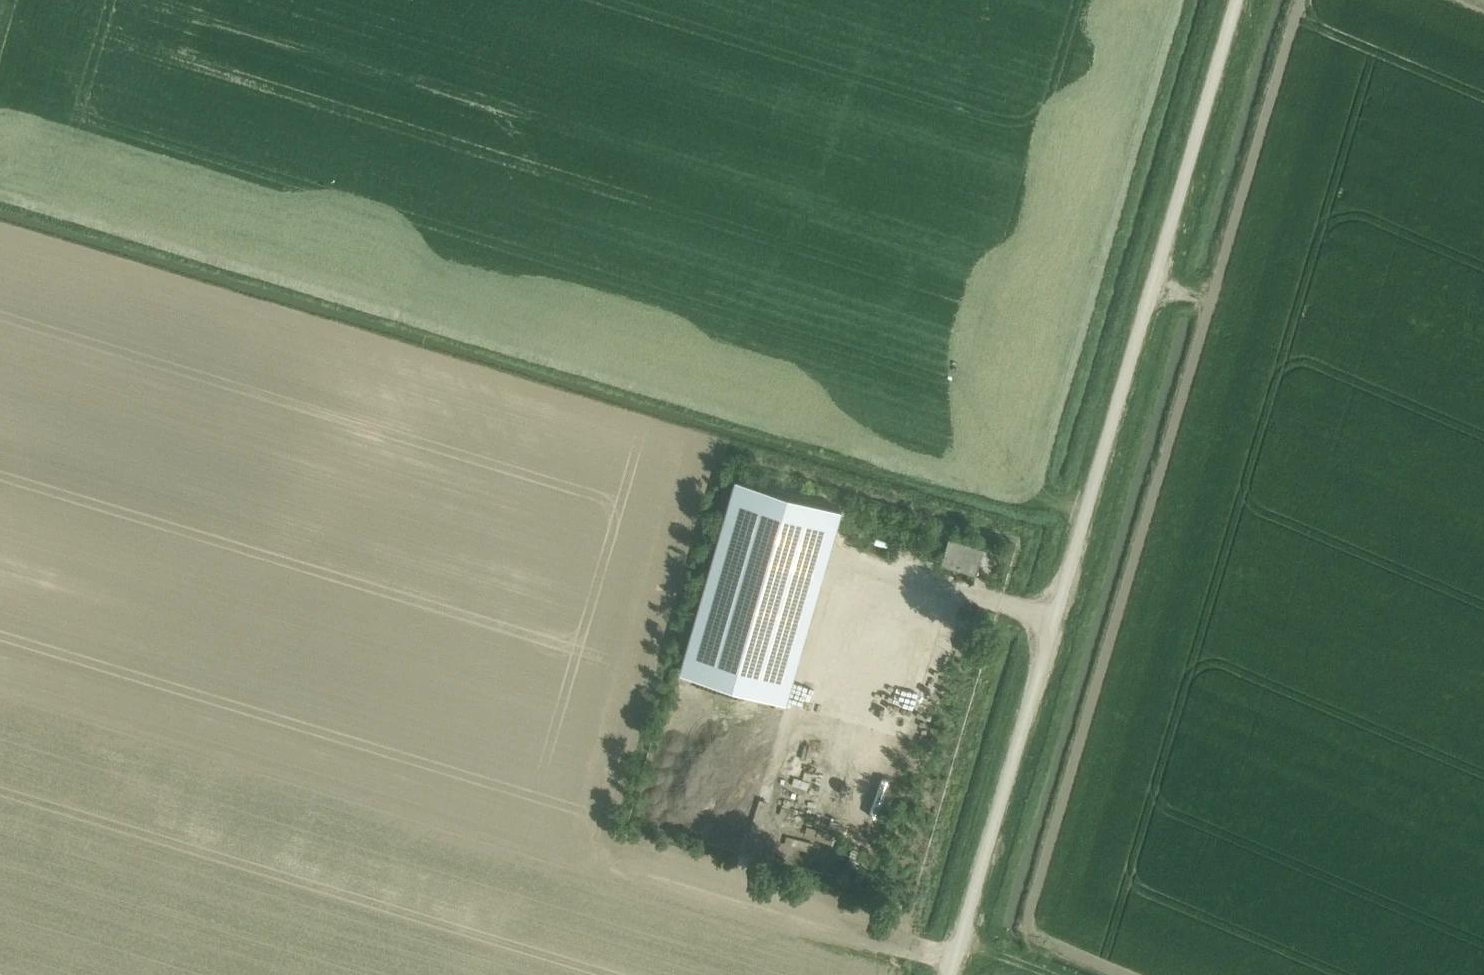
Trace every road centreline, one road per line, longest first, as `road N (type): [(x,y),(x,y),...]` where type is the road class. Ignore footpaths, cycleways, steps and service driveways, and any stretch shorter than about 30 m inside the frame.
road 1 (unclassified): [(958,940),(1236,0)]

